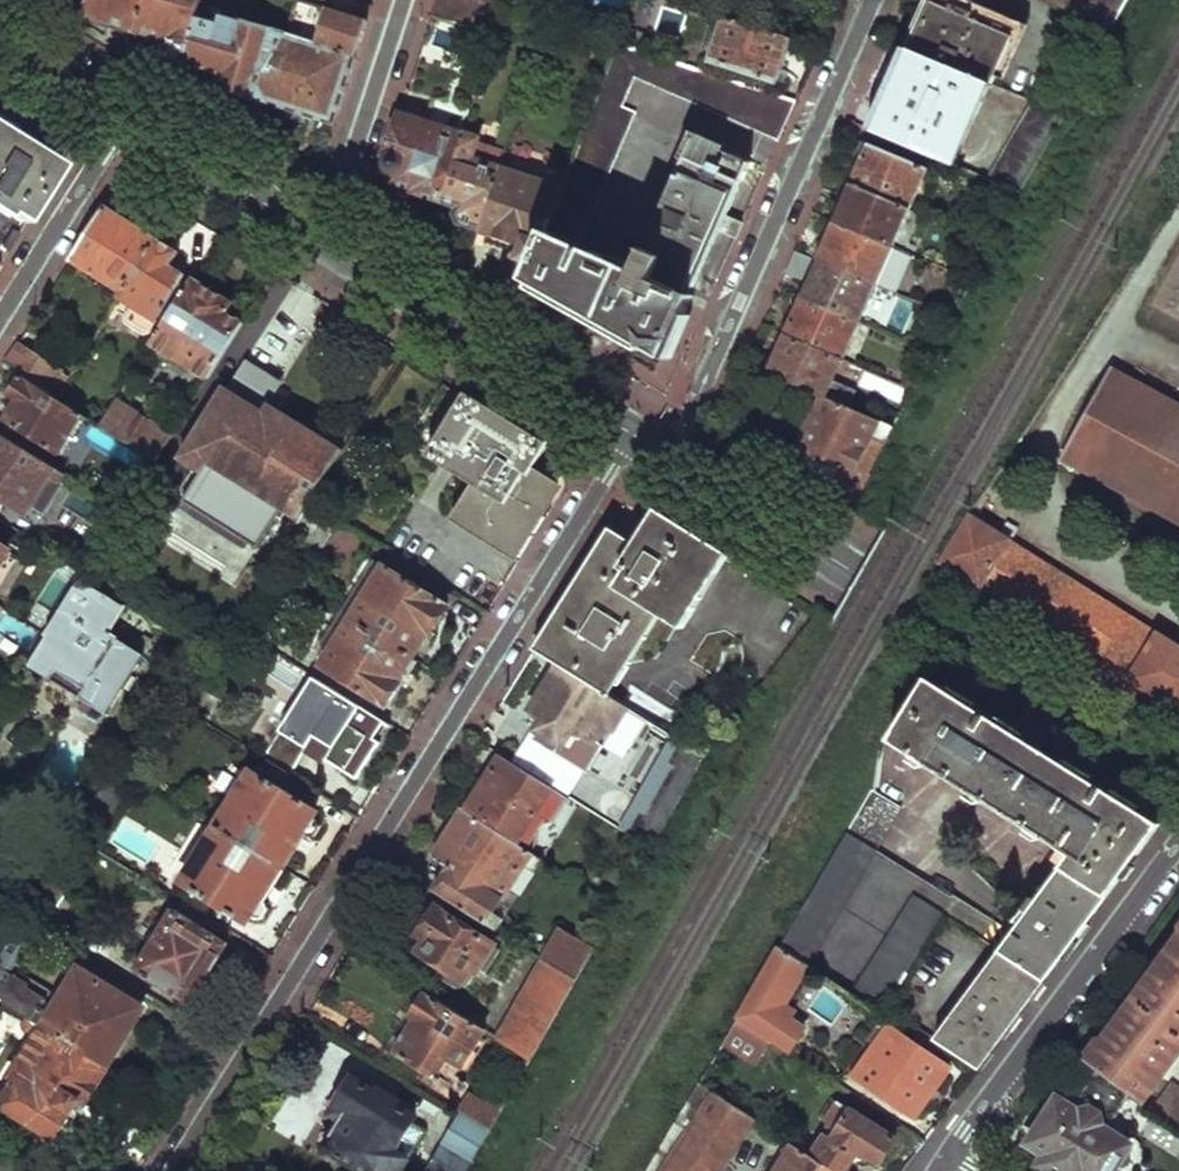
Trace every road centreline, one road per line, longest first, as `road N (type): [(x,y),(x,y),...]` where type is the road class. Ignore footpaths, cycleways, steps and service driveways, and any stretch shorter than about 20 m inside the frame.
road 1 (residential): [(169,1170),(630,435)]
road 2 (secondary): [(671,459),(1178,778)]
road 3 (residential): [(671,459),(871,0)]
road 4 (residential): [(944,1163),(1178,851)]
road 5 (secondary): [(326,245),(630,435)]
road 6 (residential): [(326,245),(406,0)]
road 7 (secondary): [(123,120),(326,245)]
road 8 (residential): [(0,317),(123,120)]
road 9 (secondary): [(0,38),(123,120)]

